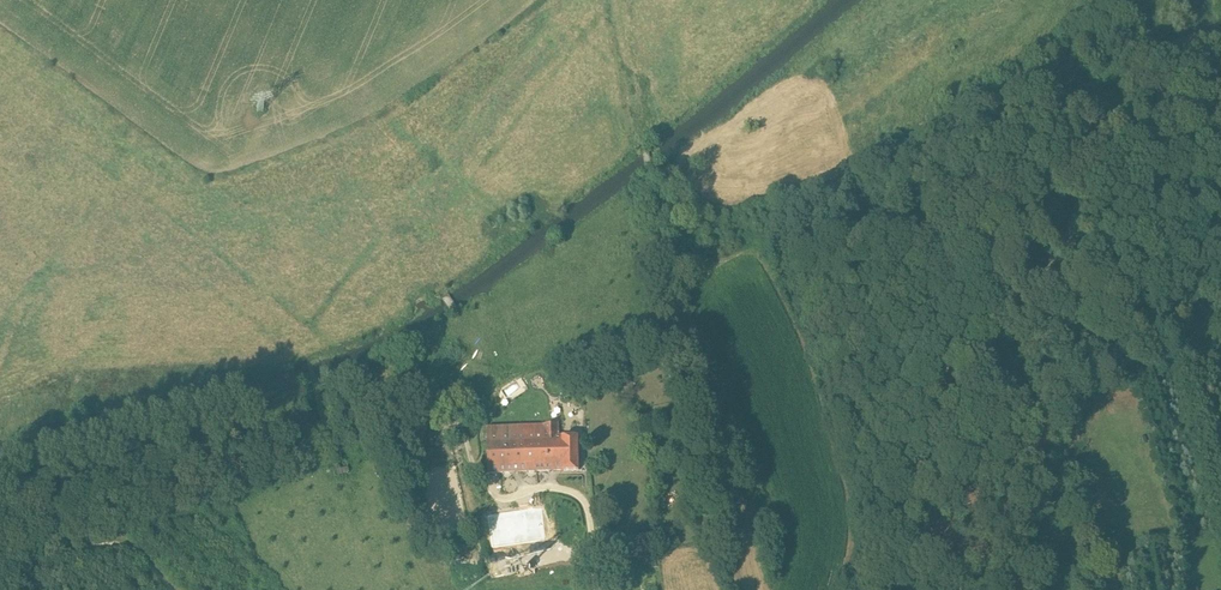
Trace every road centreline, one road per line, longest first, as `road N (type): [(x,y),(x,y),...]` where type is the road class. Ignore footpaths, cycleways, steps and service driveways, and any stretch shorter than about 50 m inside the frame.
road 1 (track): [(884,589),(1123,130),(1220,203)]

